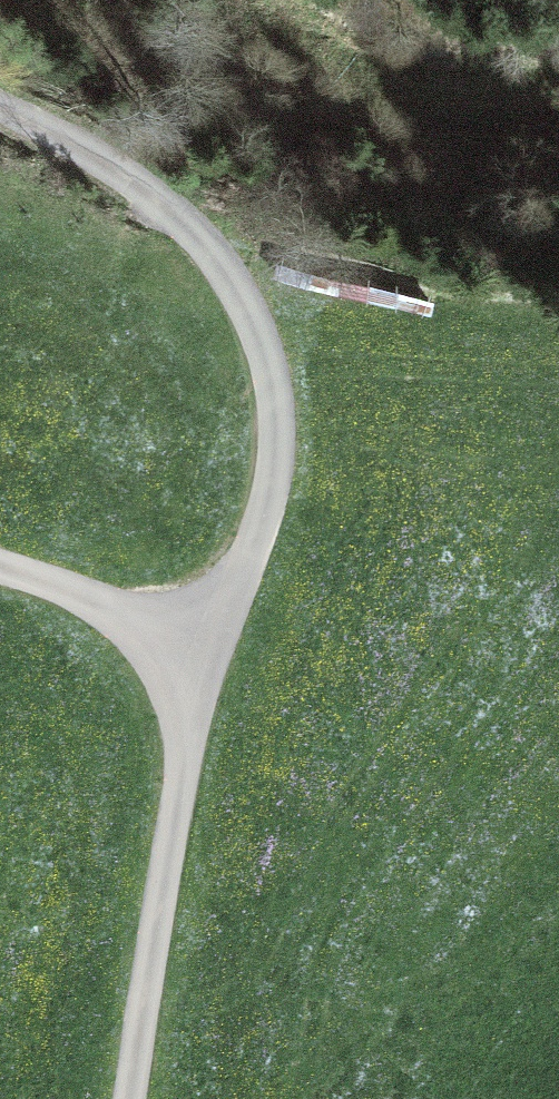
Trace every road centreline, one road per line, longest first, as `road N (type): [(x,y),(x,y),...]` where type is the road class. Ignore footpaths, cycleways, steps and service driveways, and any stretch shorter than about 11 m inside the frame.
road 1 (track): [(129,1098),(184,755),(209,647),(273,470),(268,369),(234,287),(200,237)]
road 2 (track): [(200,237),(143,187),(0,104)]
road 3 (track): [(0,569),(209,647)]

